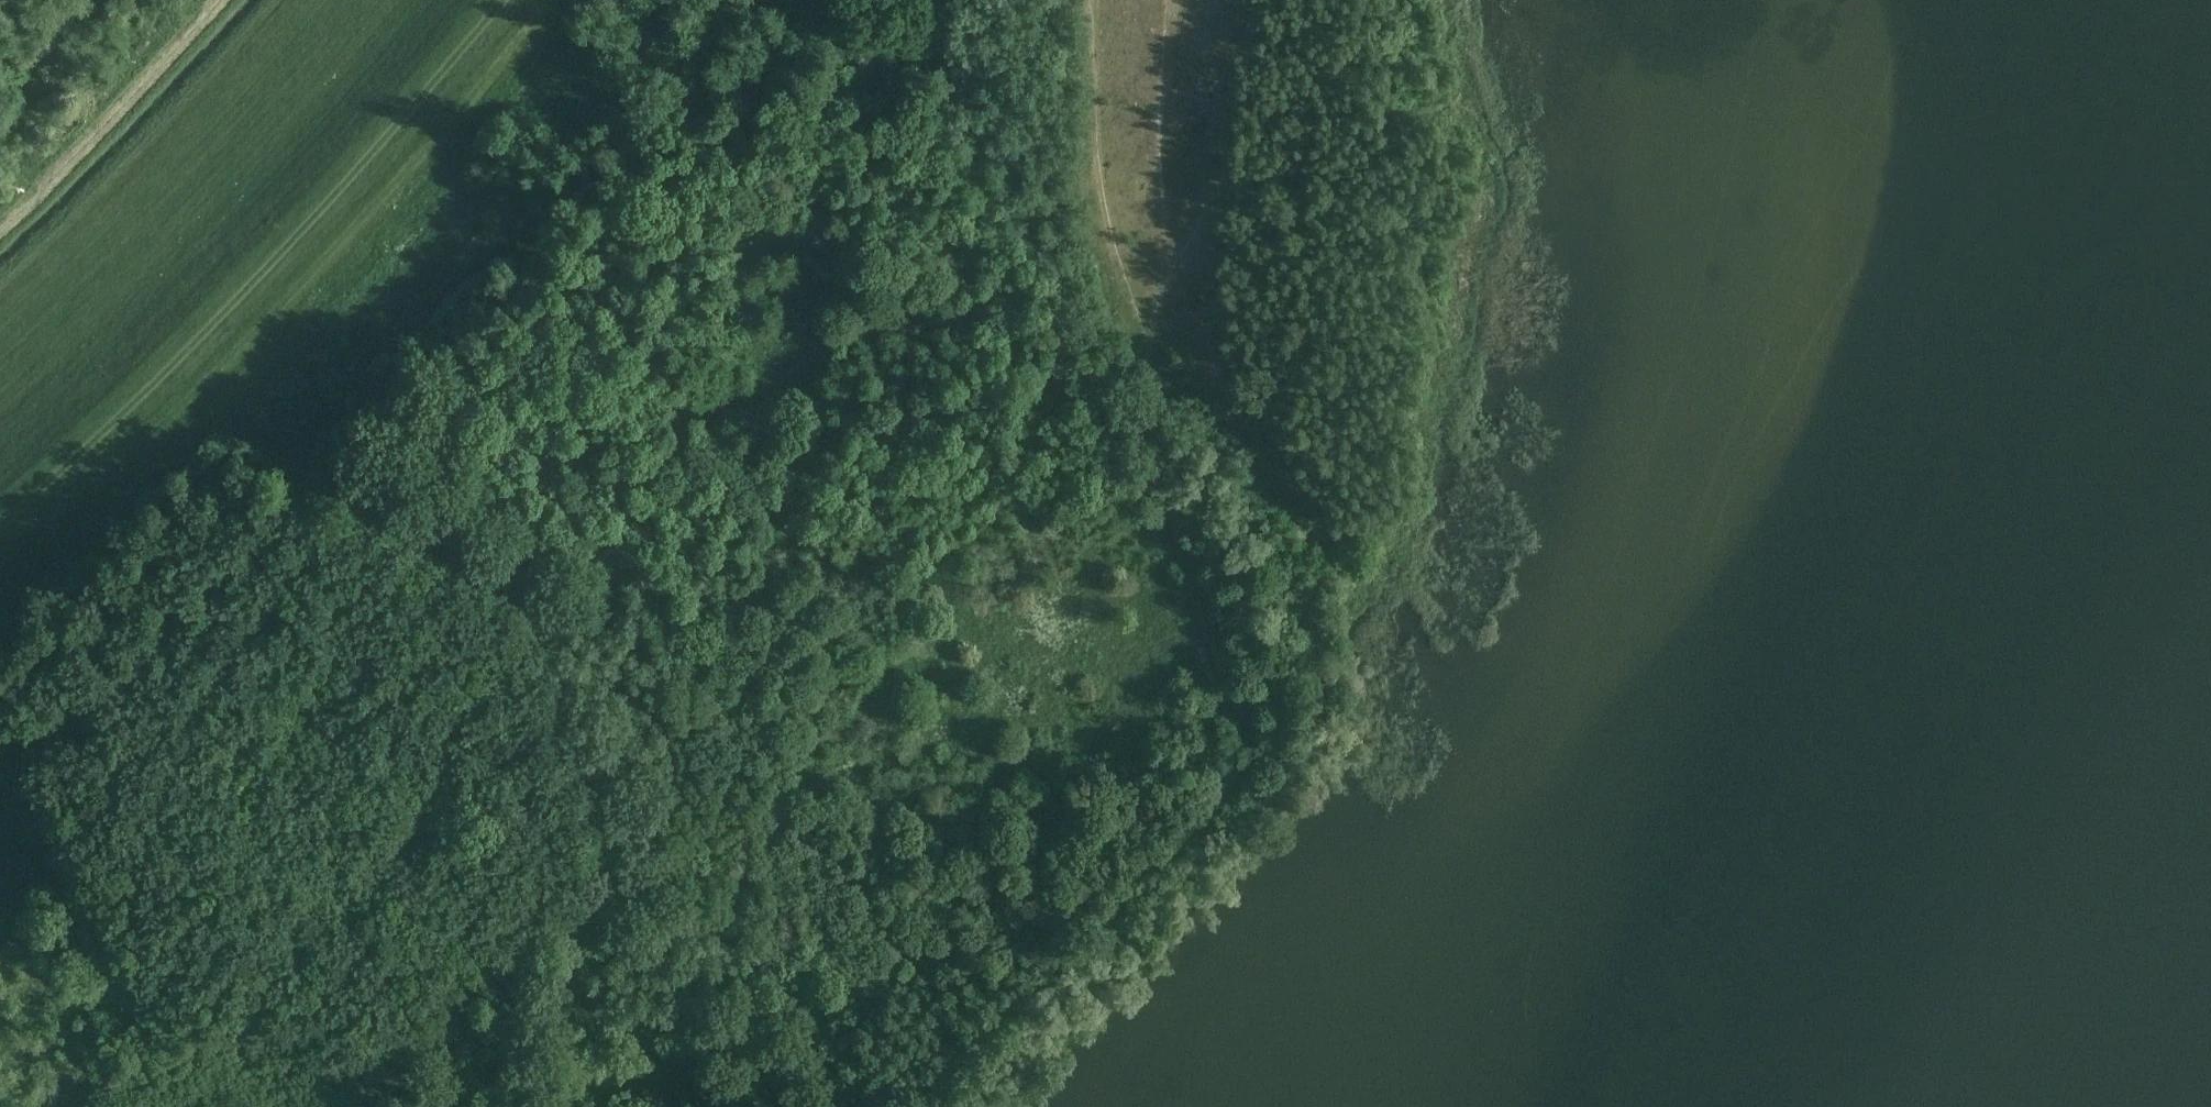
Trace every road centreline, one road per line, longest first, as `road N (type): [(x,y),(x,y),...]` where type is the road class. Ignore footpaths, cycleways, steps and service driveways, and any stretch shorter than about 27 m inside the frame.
road 1 (track): [(1101,0),(1131,365),(1156,471),(1223,659)]

